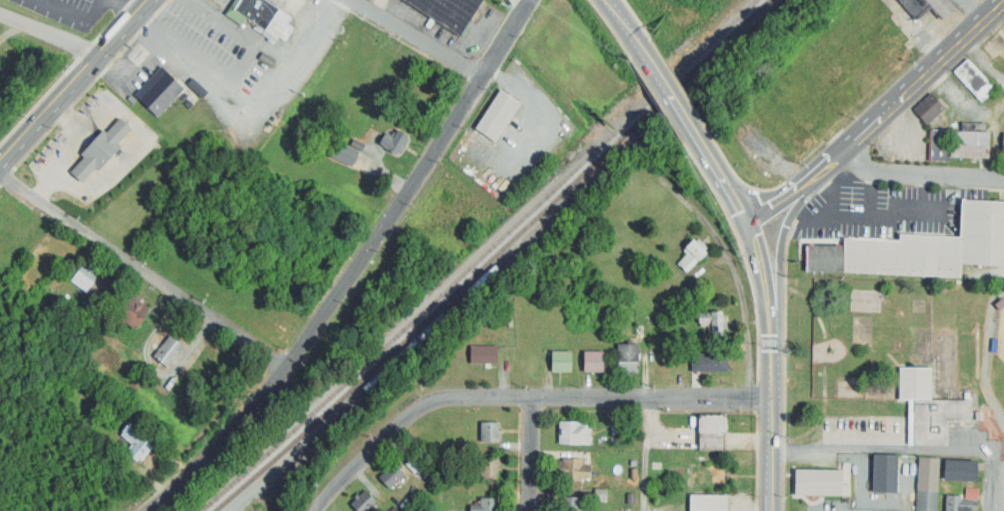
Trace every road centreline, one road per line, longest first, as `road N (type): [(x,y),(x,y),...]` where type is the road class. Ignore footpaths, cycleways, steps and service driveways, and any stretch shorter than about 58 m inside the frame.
road 1 (residential): [(147,510),(254,408),(348,282),(530,0)]
road 2 (residential): [(285,365),(0,175)]
road 3 (primary): [(826,168),(1003,1)]
road 4 (residential): [(531,400),(774,398)]
road 5 (primary): [(0,163),(151,0)]
road 6 (primary): [(772,510),(771,314)]
road 7 (residential): [(1003,177),(826,168)]
road 8 (residential): [(485,77),(354,0)]
road 9 (primary): [(771,314),(785,225),(808,180)]
road 10 (residential): [(403,418),(438,400),(531,400)]
road 11 (residential): [(317,510),(403,418)]

